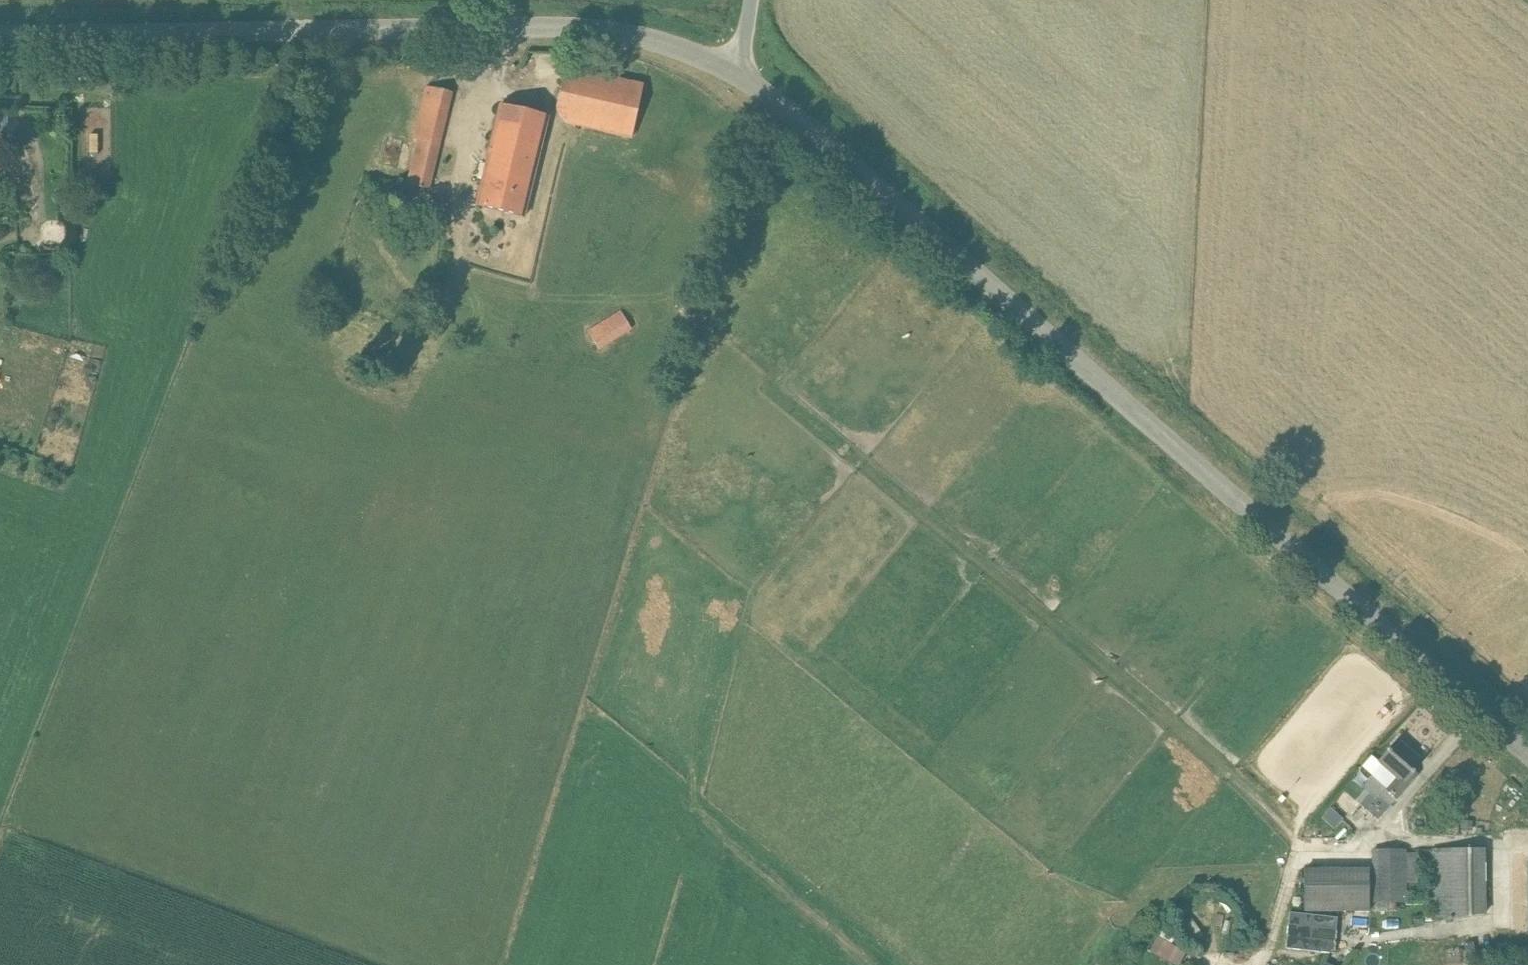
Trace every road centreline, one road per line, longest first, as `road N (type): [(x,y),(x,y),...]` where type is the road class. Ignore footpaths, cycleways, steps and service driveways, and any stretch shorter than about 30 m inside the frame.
road 1 (unclassified): [(1527,754),(734,66)]
road 2 (unclassified): [(734,66),(655,39),(601,32),(0,37)]

